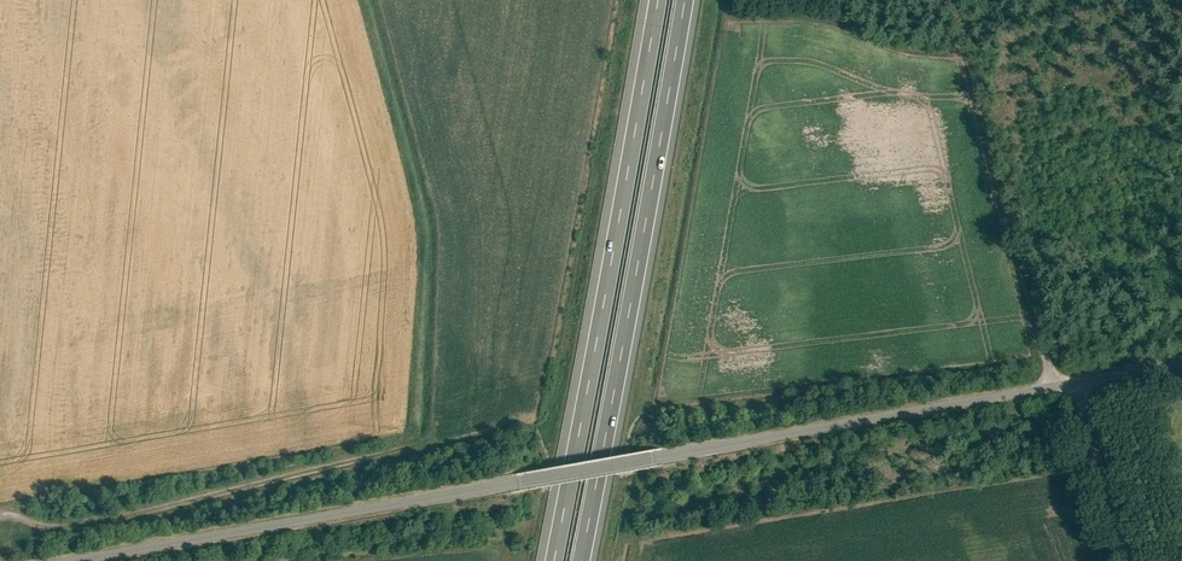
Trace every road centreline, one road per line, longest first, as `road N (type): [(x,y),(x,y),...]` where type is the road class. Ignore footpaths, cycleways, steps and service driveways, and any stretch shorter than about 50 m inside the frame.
road 1 (unclassified): [(1077,384),(74,560)]
road 2 (motorway): [(658,0),(554,560)]
road 3 (motorway): [(581,560),(684,0)]
road 4 (track): [(0,516),(76,529),(424,445)]
road 5 (unclassified): [(1077,384),(1127,560)]

